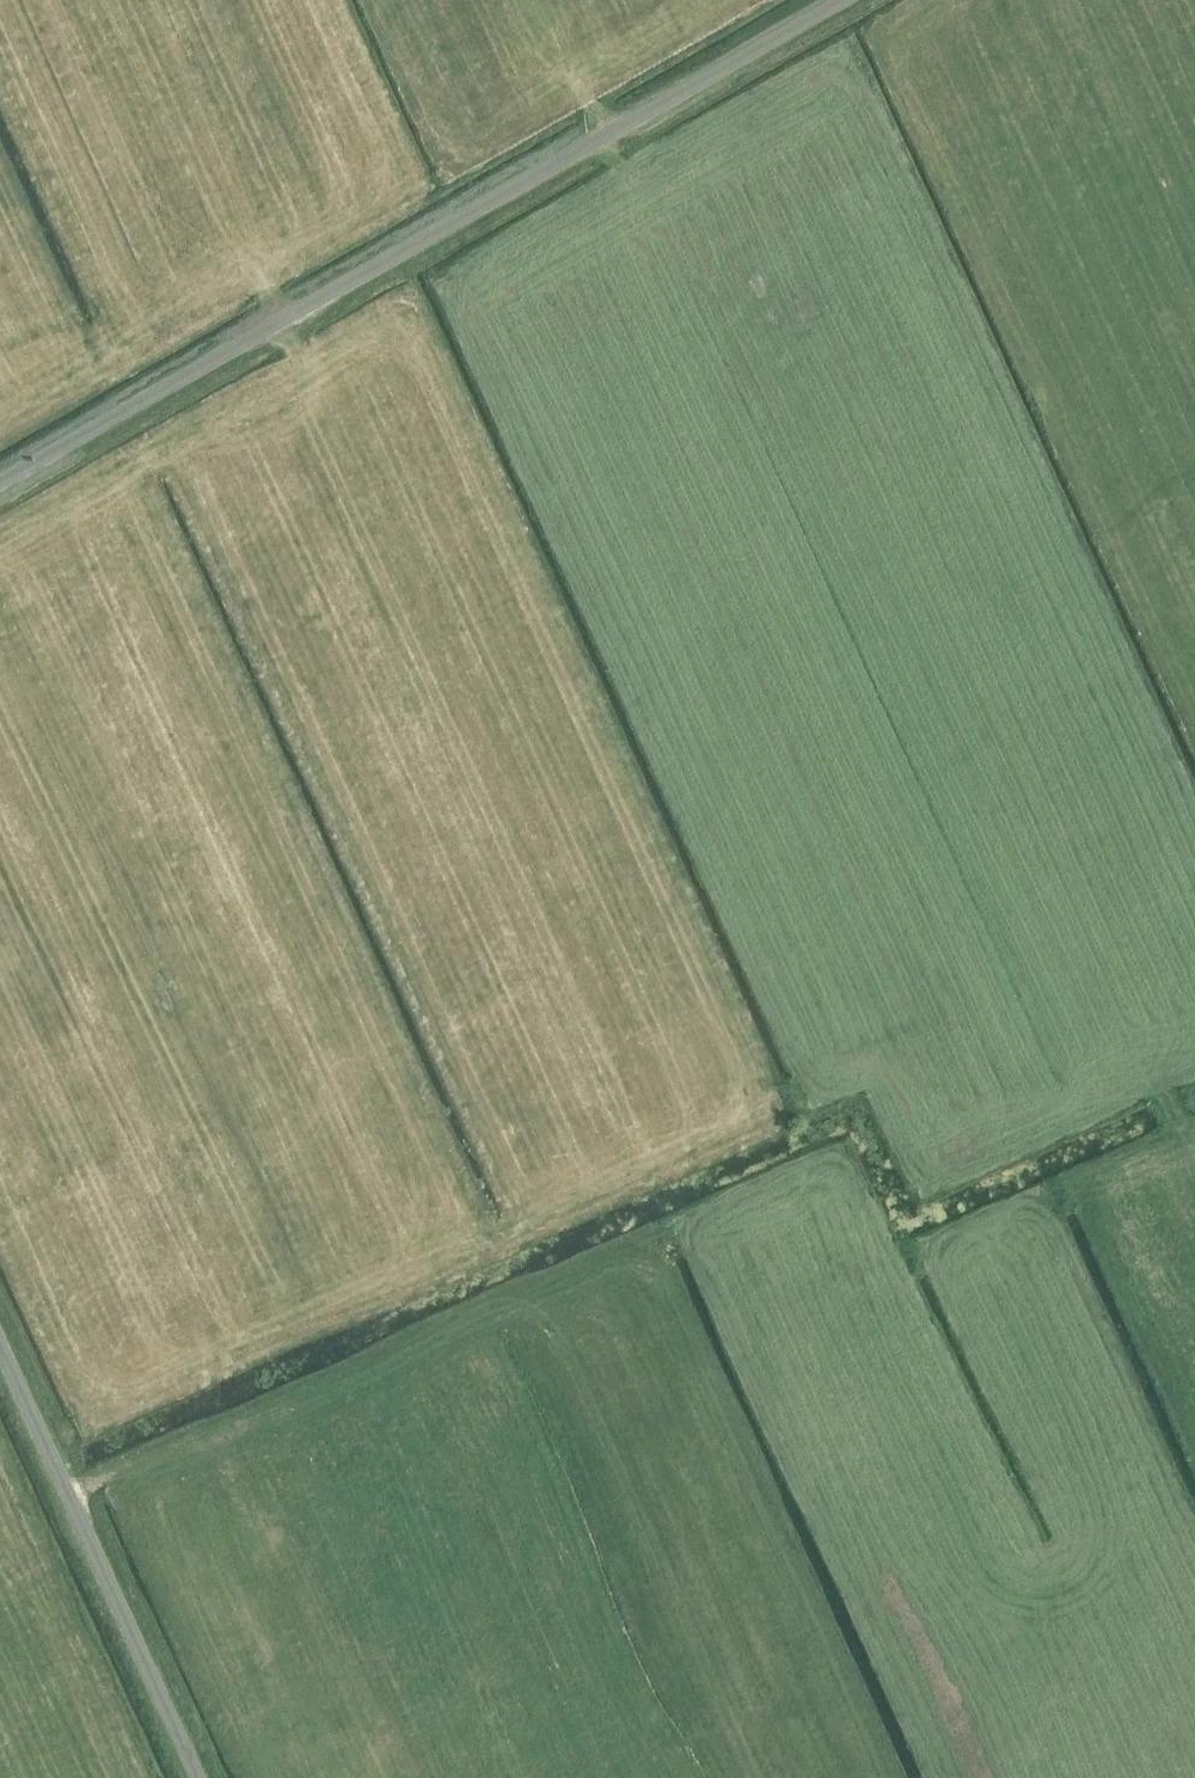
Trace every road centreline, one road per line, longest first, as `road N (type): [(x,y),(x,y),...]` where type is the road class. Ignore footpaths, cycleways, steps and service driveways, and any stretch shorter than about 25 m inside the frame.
road 1 (unclassified): [(0,477),(837,0)]
road 2 (unclassified): [(197,1777),(0,1345)]

